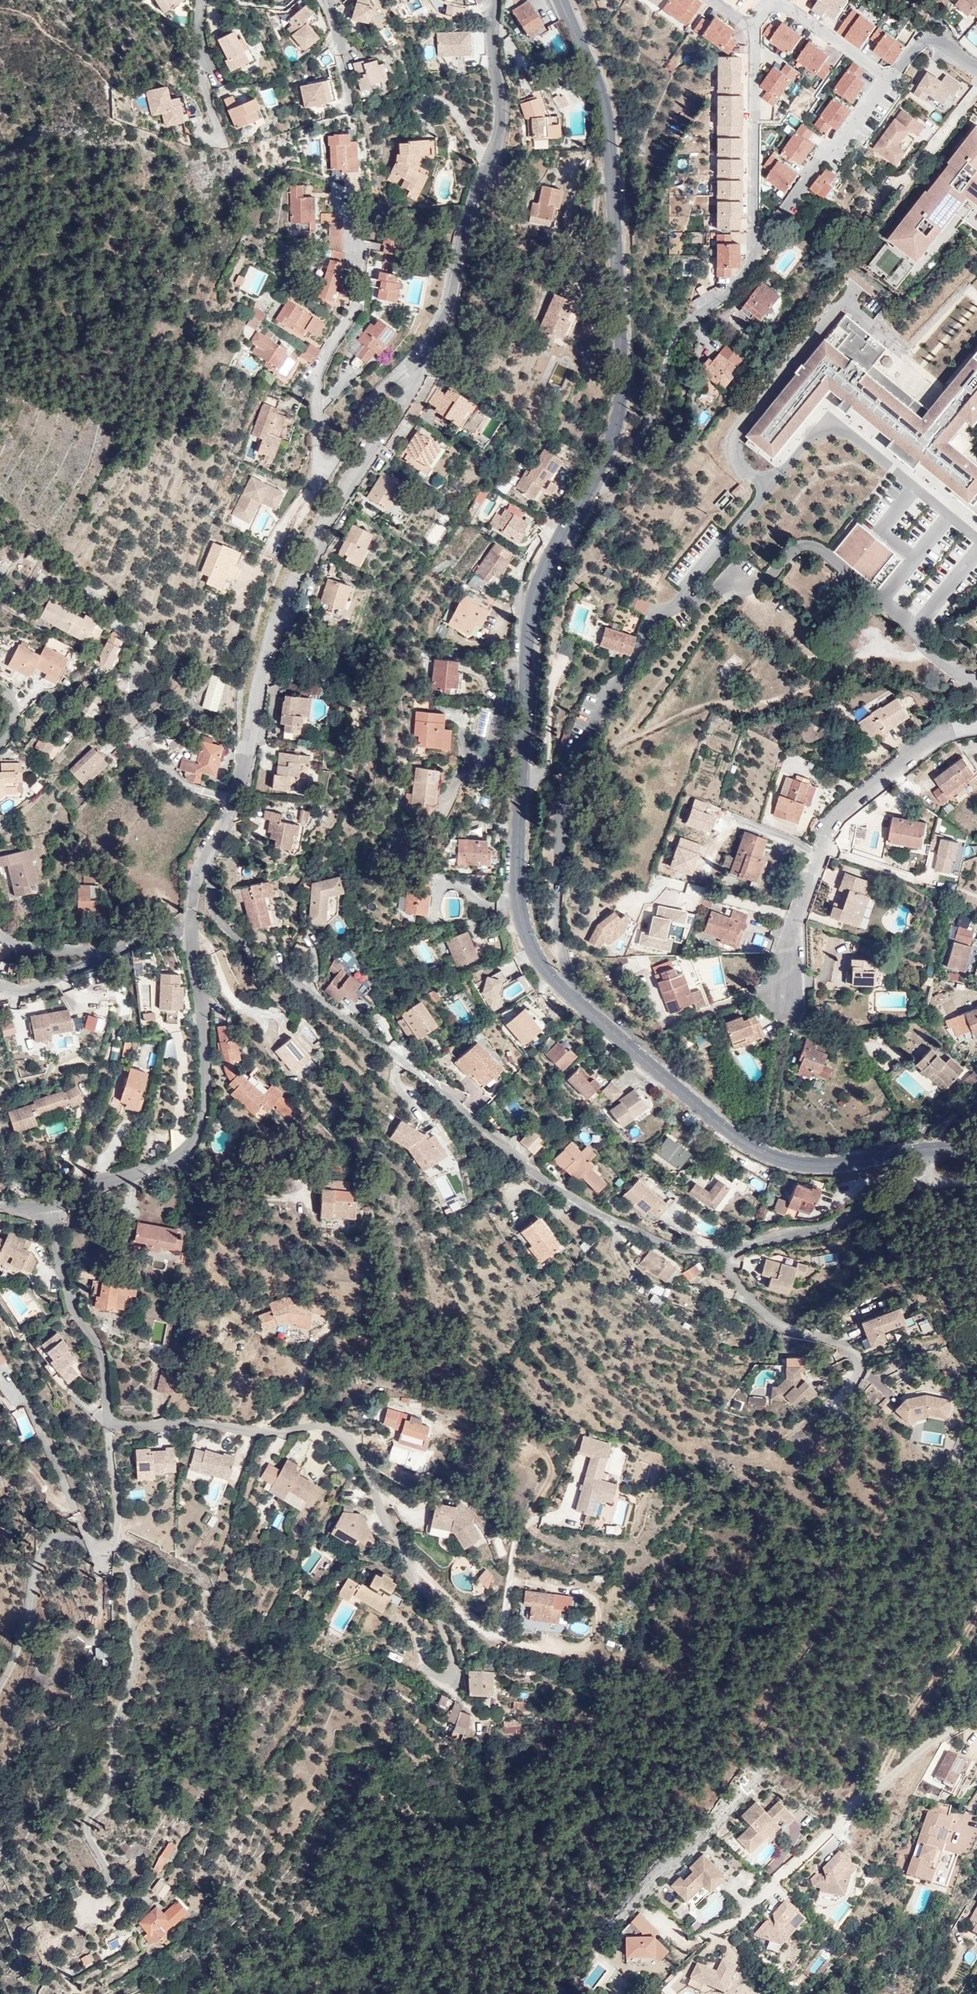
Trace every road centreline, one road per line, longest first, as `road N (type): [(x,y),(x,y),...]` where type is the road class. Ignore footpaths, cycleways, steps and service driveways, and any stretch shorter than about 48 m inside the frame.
road 1 (tertiary): [(933,1148),(856,1163),(767,1156),(564,989),(528,939),(517,872),(531,608),(610,447),(623,365),(605,99),(561,0)]
road 2 (residential): [(494,0),(496,141),(442,318),(307,552),(271,646),(233,804),(201,854)]
road 3 (residential): [(905,1176),(822,1228),(746,1248),(684,1253),(587,1209),(231,936),(207,895),(201,854)]
road 4 (residential): [(79,1521),(90,1542),(114,1540),(107,1389),(97,1343),(62,1280),(48,1209)]
road 5 (residential): [(193,921),(206,1111),(173,1159),(48,1209)]
road 6 (residential): [(788,1008),(793,927),(832,823),(942,737),(976,727)]
road 7 (residential): [(976,1714),(904,1765),(704,1939)]
road 8 (residential): [(193,921),(27,995),(0,997)]

